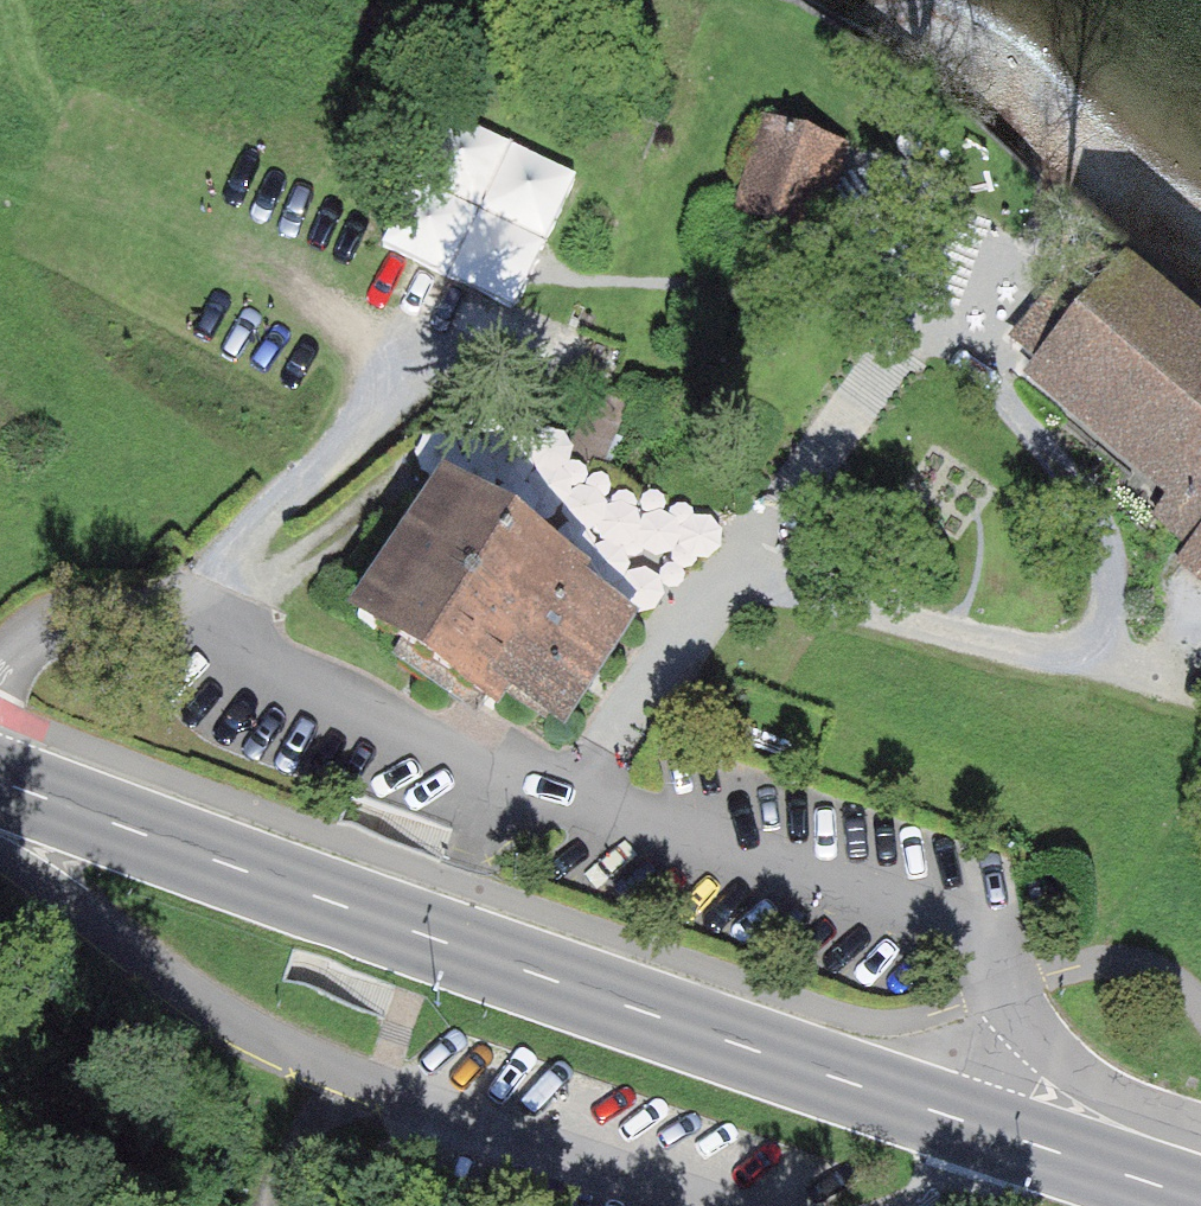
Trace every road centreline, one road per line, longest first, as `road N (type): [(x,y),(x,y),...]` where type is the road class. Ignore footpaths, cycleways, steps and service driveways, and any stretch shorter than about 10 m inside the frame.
road 1 (primary): [(1200,1198),(0,782)]
road 2 (track): [(585,795),(628,702),(739,572),(1068,656),(1106,638)]
road 3 (track): [(173,631),(246,534),(403,371),(452,304),(578,360)]
road 4 (track): [(1200,694),(1106,638),(1113,551),(1091,505),(990,373),(949,276)]
road 5 (track): [(206,593),(275,577),(409,475)]
road 6 (track): [(274,1205),(313,1064)]

